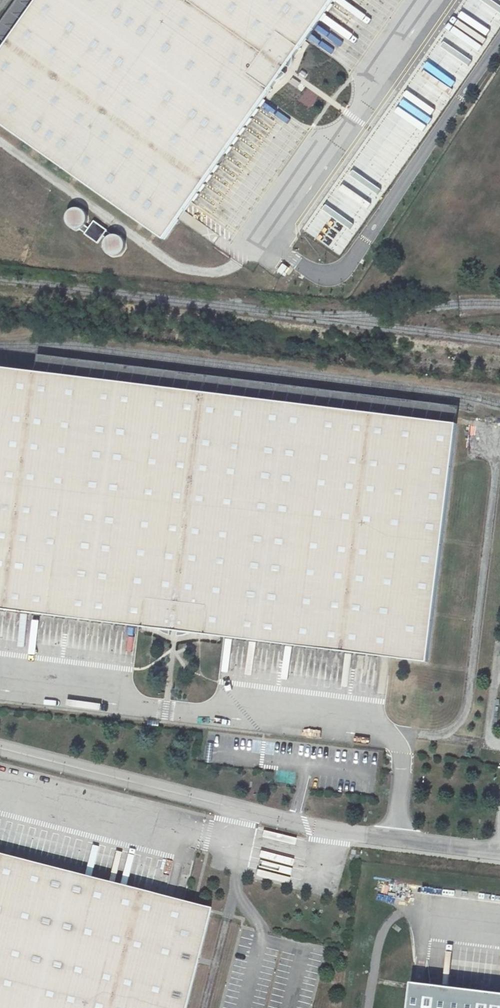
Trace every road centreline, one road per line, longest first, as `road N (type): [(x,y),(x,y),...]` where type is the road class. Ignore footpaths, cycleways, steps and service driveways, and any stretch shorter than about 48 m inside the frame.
road 1 (residential): [(499,853),(324,831),(0,750)]

